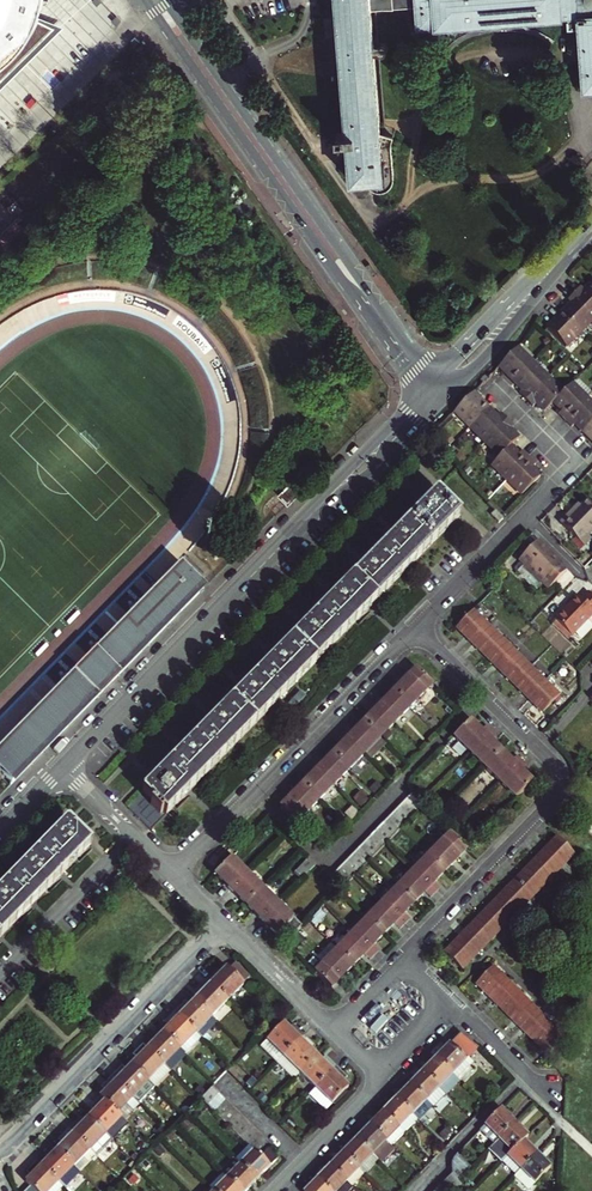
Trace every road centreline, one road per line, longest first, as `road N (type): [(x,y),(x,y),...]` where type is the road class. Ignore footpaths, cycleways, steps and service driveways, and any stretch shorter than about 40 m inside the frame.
road 1 (unclassified): [(424,388),(155,0)]
road 2 (residential): [(415,627),(555,767),(561,786),(404,954)]
road 3 (residential): [(173,874),(415,627)]
road 4 (residential): [(0,1150),(224,924)]
road 5 (tertiary): [(63,767),(276,551)]
road 6 (tertiary): [(591,224),(424,388)]
road 7 (tertiary): [(439,405),(591,230)]
road 8 (tertiary): [(424,388),(276,551)]
road 9 (tertiary): [(276,551),(374,471),(439,405)]
road 10 (residential): [(415,627),(527,513)]
road 11 (residential): [(275,1190),(383,1079)]
road 12 (residential): [(63,767),(173,874)]
road 13 (residential): [(224,924),(331,1028)]
road 14 (residential): [(455,1007),(558,1106)]

